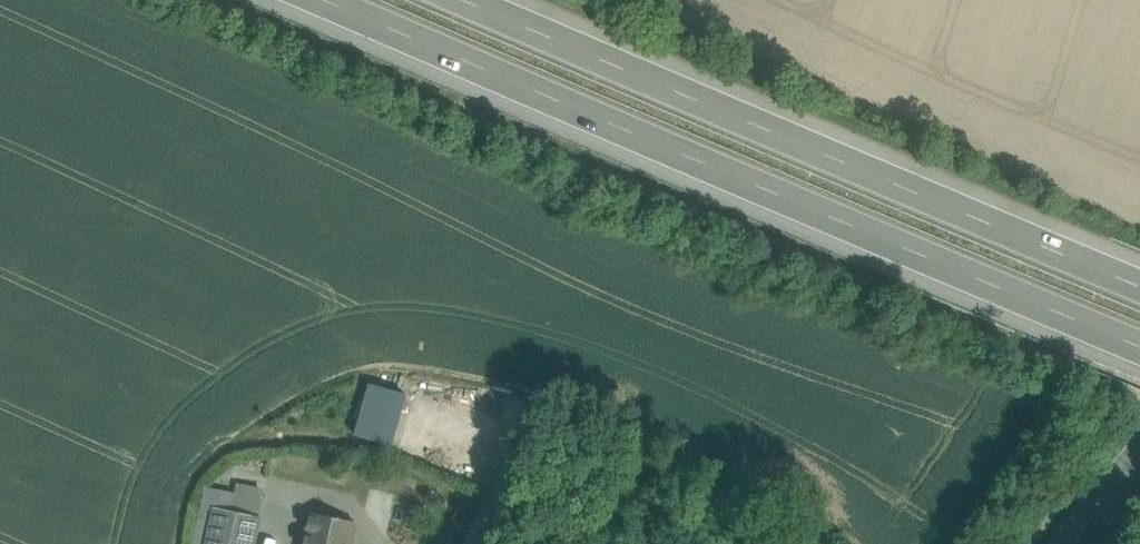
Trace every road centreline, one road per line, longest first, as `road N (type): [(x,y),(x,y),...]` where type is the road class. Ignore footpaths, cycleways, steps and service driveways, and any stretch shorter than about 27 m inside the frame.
road 1 (motorway): [(345,0),(1139,343)]
road 2 (motorway): [(1139,292),(460,0)]
road 3 (secondary): [(1139,448),(1067,543)]

